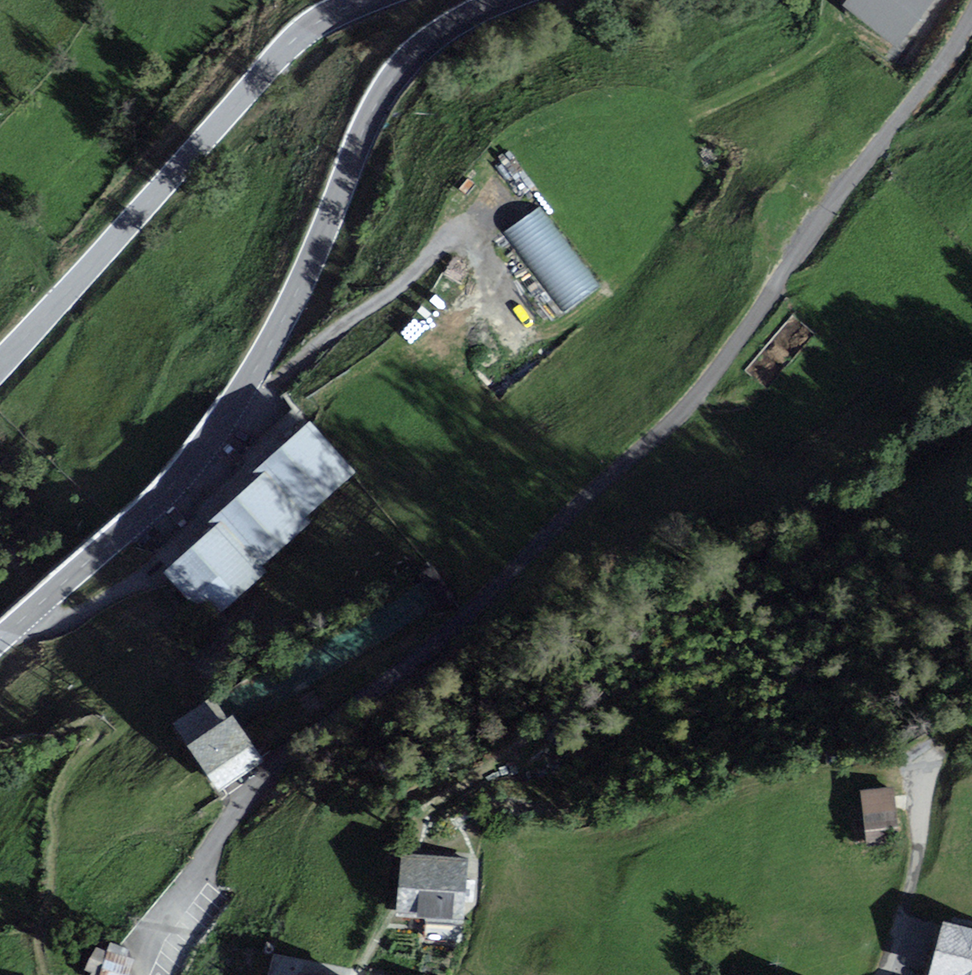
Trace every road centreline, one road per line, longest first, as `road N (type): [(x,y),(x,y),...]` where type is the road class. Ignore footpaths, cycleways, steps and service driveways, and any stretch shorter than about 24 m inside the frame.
road 1 (residential): [(971,26),(705,398),(479,614),(235,817),(160,930),(147,974)]
road 2 (tertiary): [(516,0),(432,44),(407,70),(371,130),(320,264),(198,467),(0,649)]
road 3 (tertiary): [(0,368),(266,78),(317,30),(370,0)]
road 4 (residential): [(887,974),(925,854),(929,758)]

